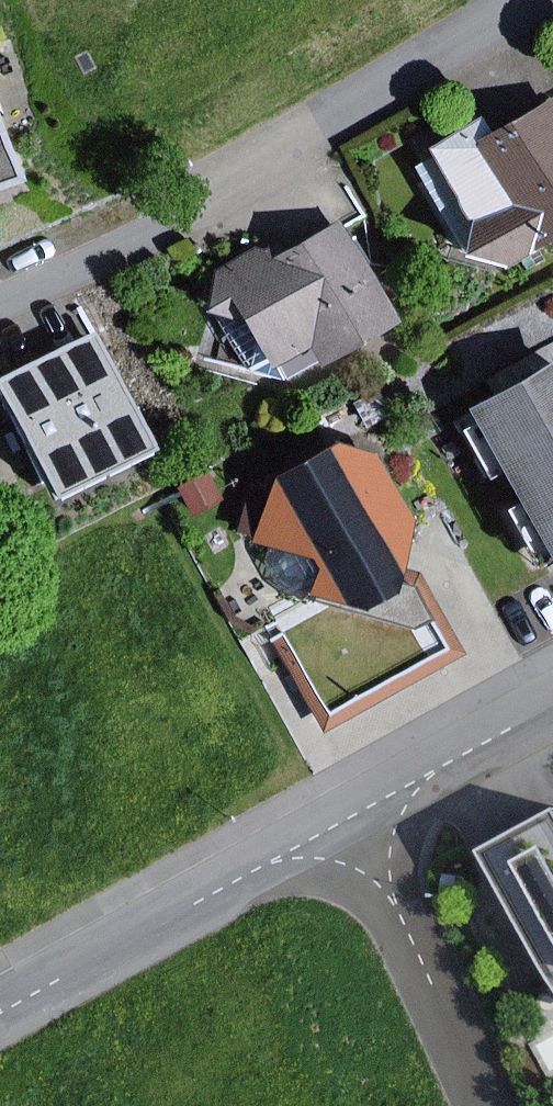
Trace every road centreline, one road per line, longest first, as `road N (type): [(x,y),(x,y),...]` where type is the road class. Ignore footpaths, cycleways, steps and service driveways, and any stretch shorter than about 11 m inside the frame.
road 1 (residential): [(519,0),(306,137),(251,186),(0,303)]
road 2 (residential): [(369,801),(0,1012)]
road 3 (residential): [(484,1105),(369,801)]
road 4 (residential): [(552,693),(369,801)]

